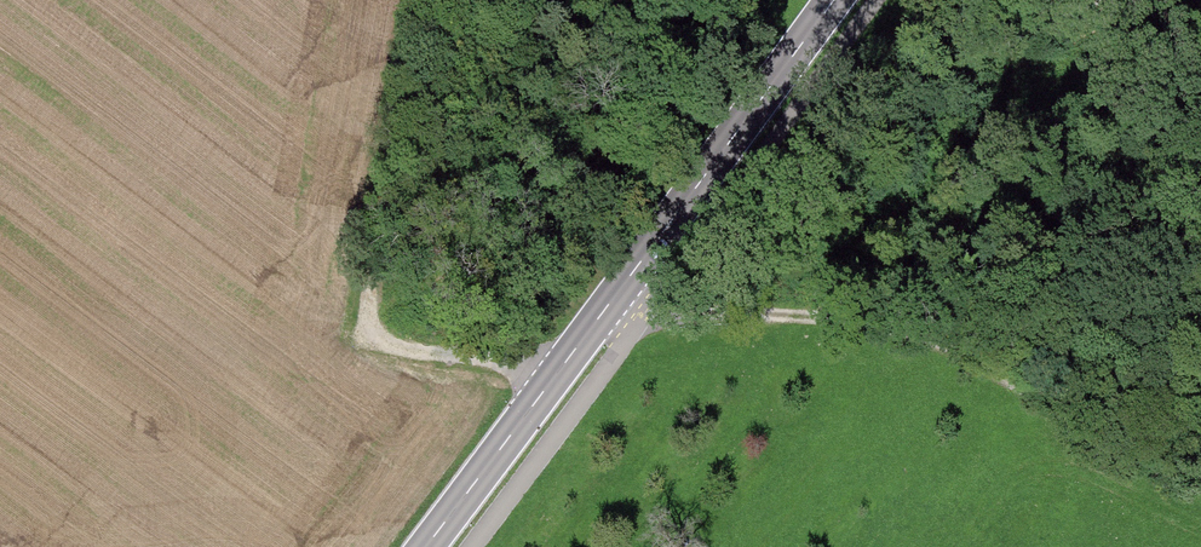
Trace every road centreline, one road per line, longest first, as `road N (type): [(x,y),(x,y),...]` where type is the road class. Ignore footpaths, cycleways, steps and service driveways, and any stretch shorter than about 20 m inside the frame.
road 1 (primary): [(425,546),(833,0)]
road 2 (track): [(553,379),(520,363),(401,349),(351,286),(402,0)]
road 3 (track): [(647,313),(803,316),(909,333),(987,369)]
road 4 (track): [(987,369),(1200,474)]

